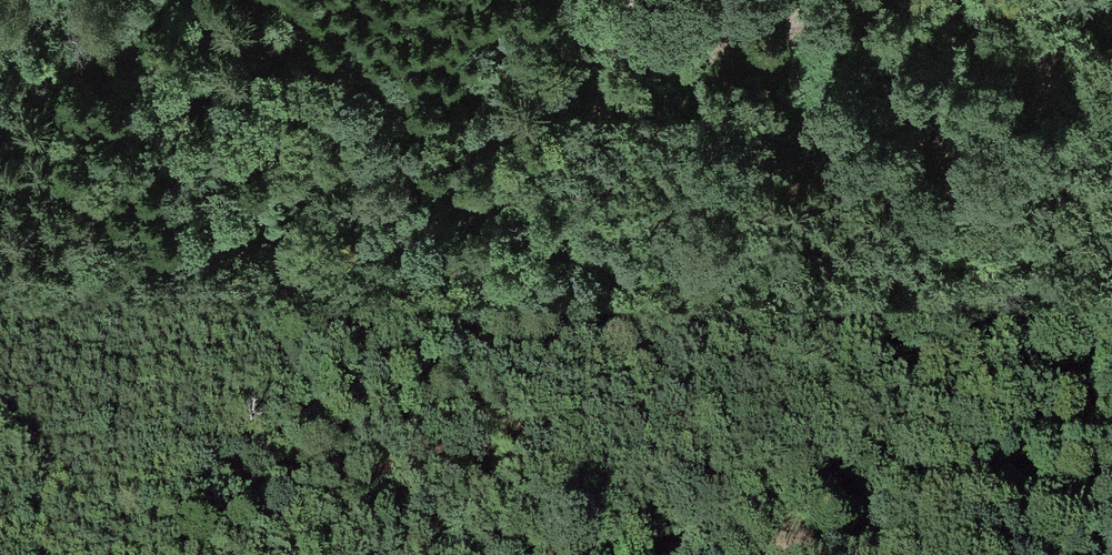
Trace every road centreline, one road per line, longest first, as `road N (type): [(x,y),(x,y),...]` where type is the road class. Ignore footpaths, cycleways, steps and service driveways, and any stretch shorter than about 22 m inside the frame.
road 1 (track): [(123,554),(527,270),(551,239),(586,163),(639,0)]
road 2 (track): [(0,314),(416,184),(511,133),(604,101)]
road 3 (track): [(675,554),(742,520),(854,501),(1111,522)]

